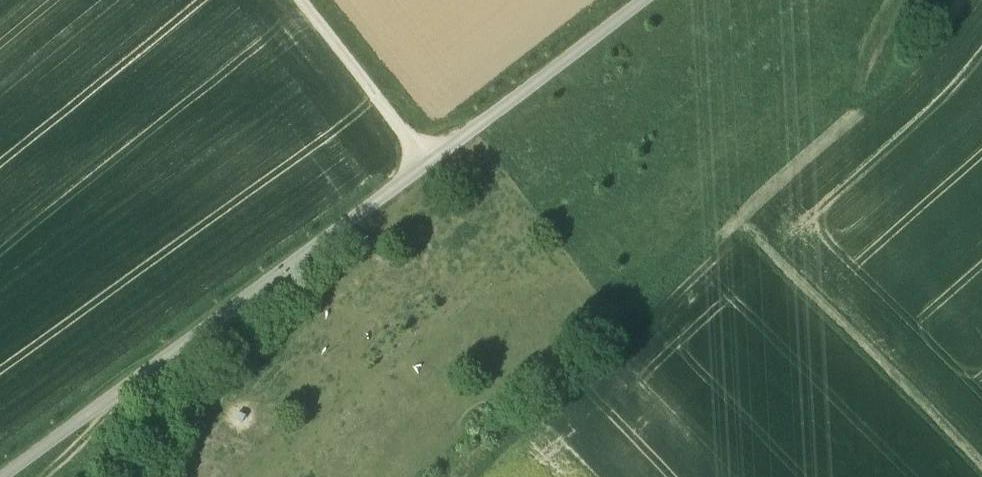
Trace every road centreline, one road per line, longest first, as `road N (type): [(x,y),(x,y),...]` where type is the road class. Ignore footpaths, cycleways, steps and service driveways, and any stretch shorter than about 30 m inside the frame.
road 1 (track): [(7,476),(642,0)]
road 2 (track): [(981,0),(456,476)]
road 3 (track): [(981,475),(729,226)]
road 4 (track): [(427,167),(295,0)]

